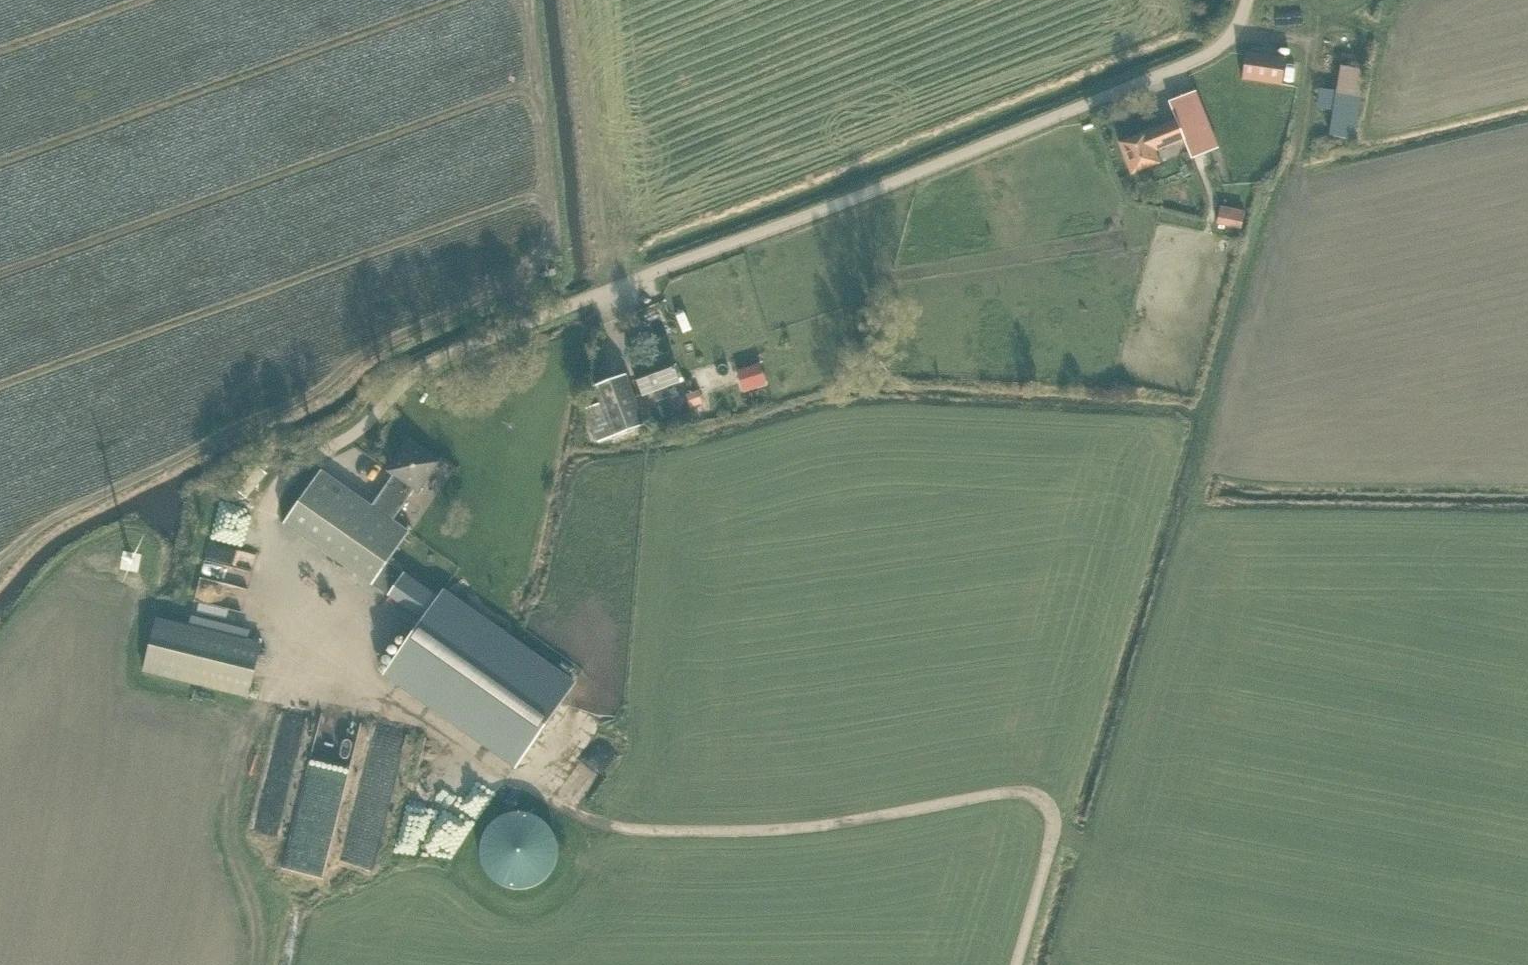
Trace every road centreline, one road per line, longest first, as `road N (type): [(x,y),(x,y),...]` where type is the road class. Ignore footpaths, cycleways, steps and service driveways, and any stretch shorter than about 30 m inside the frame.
road 1 (unclassified): [(377,428),(428,379),(1220,56),(1248,0)]

